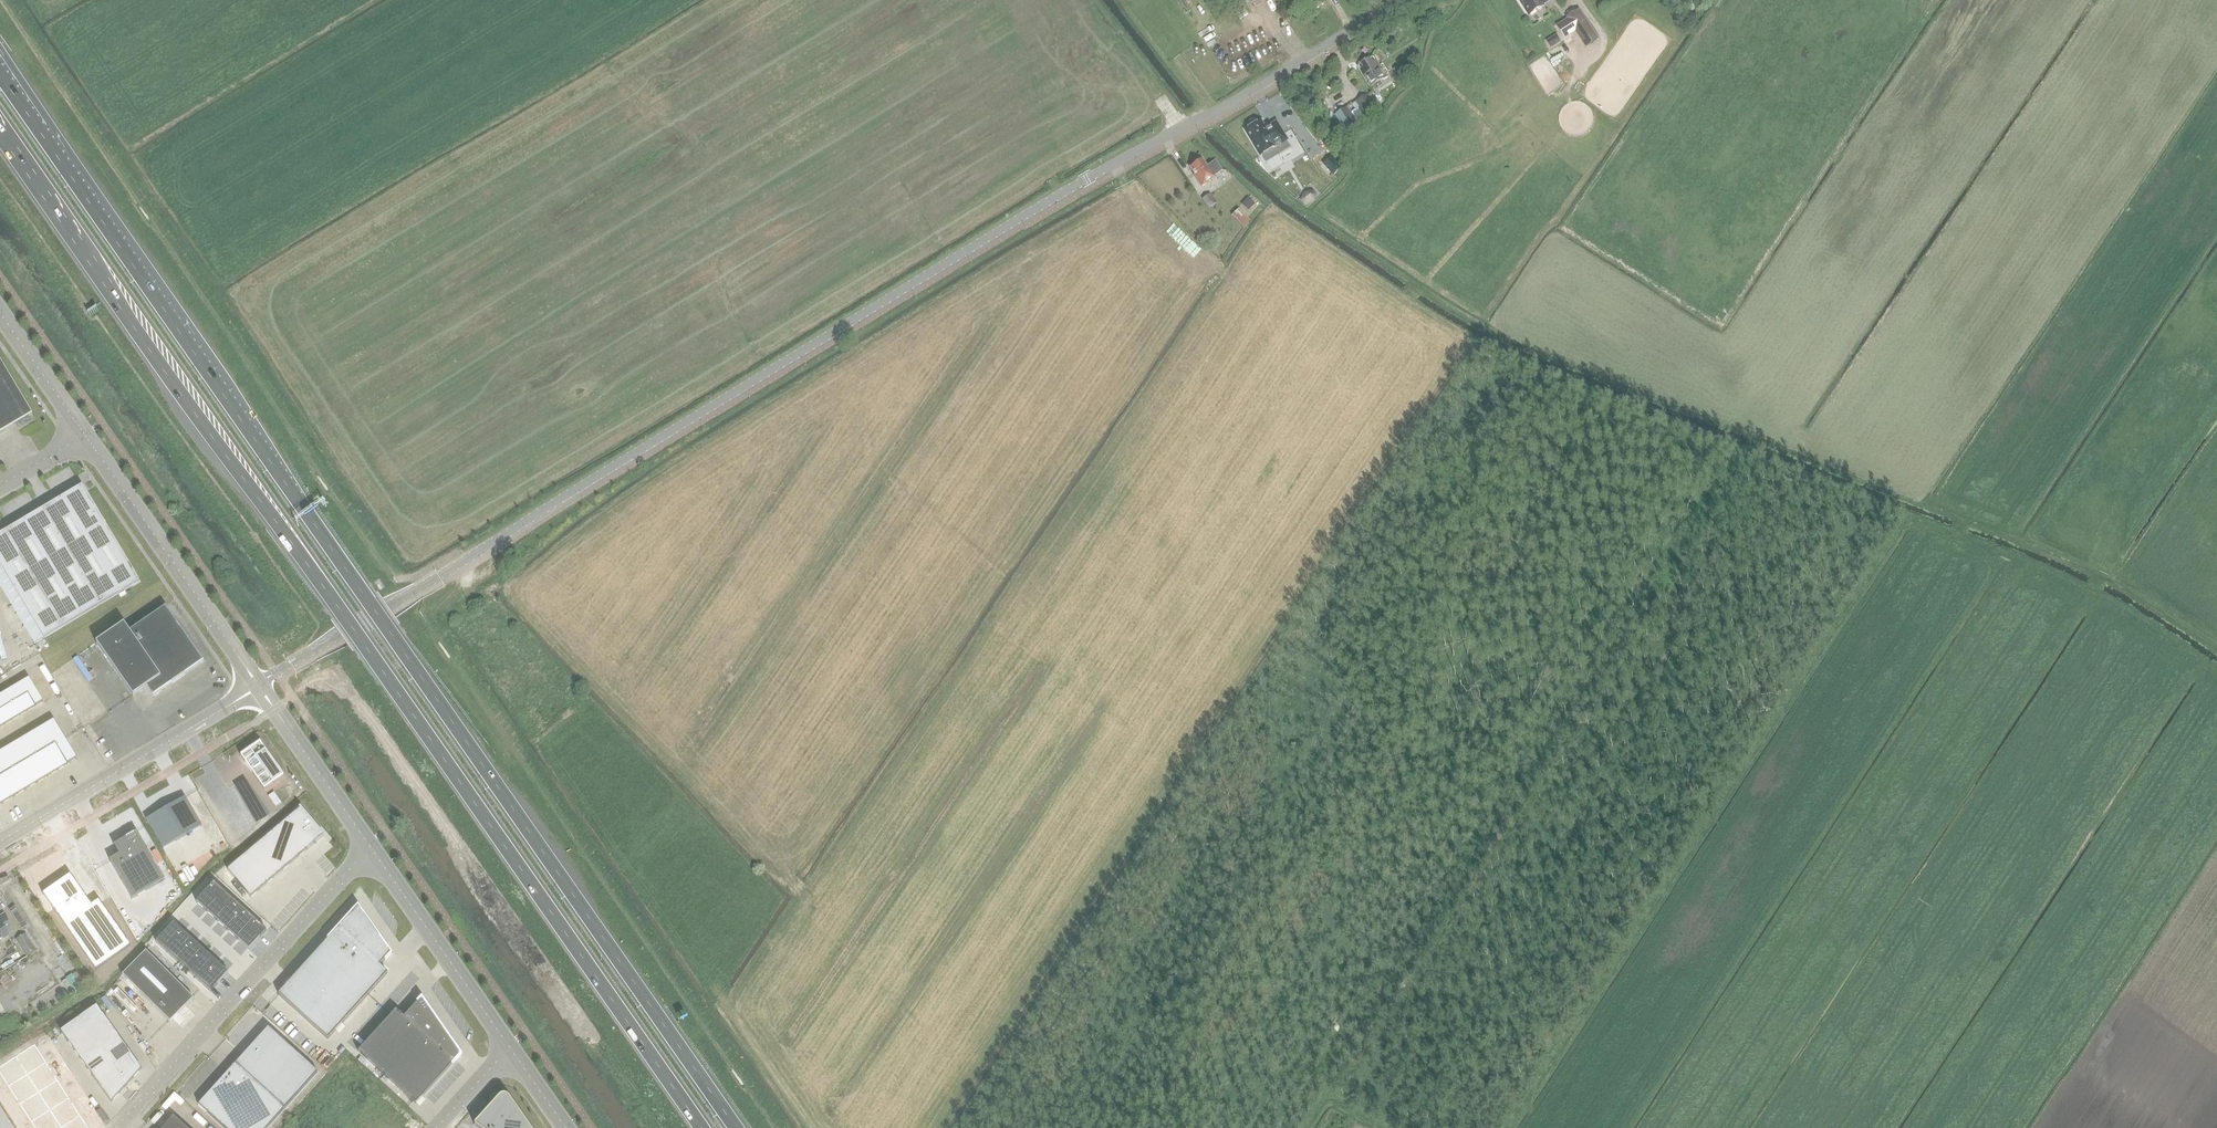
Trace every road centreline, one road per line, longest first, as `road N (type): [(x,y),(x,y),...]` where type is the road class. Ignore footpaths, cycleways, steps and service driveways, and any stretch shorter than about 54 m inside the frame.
road 1 (trunk): [(735,1127),(0,73)]
road 2 (trunk): [(0,129),(702,1127)]
road 3 (tertiary): [(259,685),(1181,129)]
road 4 (unclassified): [(118,1127),(372,850)]
road 5 (tertiary): [(84,434),(259,685)]
road 6 (tertiary): [(0,843),(259,685)]
road 7 (tertiary): [(1181,129),(1399,0)]
road 8 (tertiary): [(372,850),(509,1047)]
road 9 (tertiary): [(259,685),(372,850)]
road 10 (tertiary): [(0,315),(84,434)]

